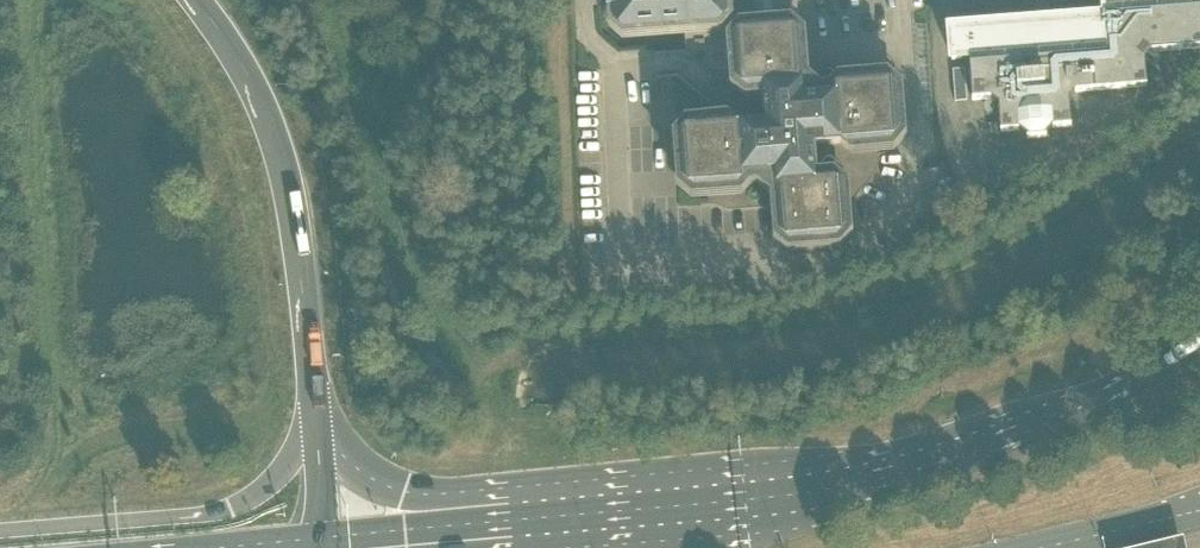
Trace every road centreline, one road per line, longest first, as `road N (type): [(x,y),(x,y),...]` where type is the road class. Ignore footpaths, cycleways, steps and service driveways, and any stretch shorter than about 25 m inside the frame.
road 1 (track): [(1199,112),(1123,175),(998,246),(838,296),(600,317),(512,350),(463,352),(407,273),(368,113),(317,0)]
road 2 (primary): [(1199,340),(1052,420),(866,480),(465,526)]
road 3 (trunk): [(314,426),(304,259),(287,158),(246,66),(196,0)]
road 4 (trunk): [(0,527),(229,503),(278,480),(314,426)]
road 5 (trunk): [(465,526),(345,459),(314,426)]
road 6 (primary): [(1050,547),(1199,512)]
road 7 (primary): [(465,526),(323,542)]

